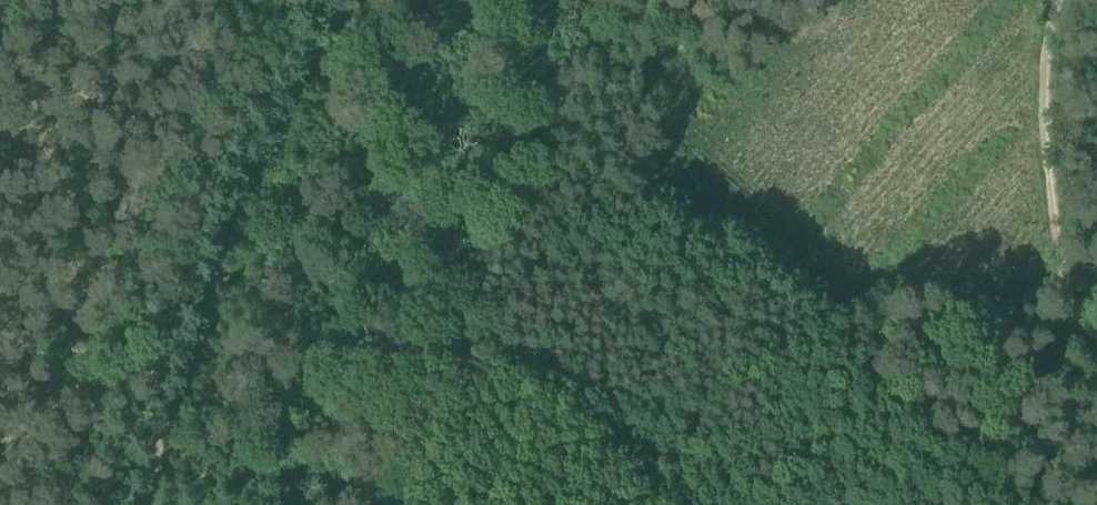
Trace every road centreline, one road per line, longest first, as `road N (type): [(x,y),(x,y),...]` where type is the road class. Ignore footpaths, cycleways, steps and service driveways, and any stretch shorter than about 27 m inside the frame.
road 1 (track): [(284,0),(188,175),(83,504)]
road 2 (track): [(1096,339),(1056,276),(1042,125),(1049,24),(1058,0)]
road 3 (track): [(1061,291),(1010,300),(902,293),(880,302)]

